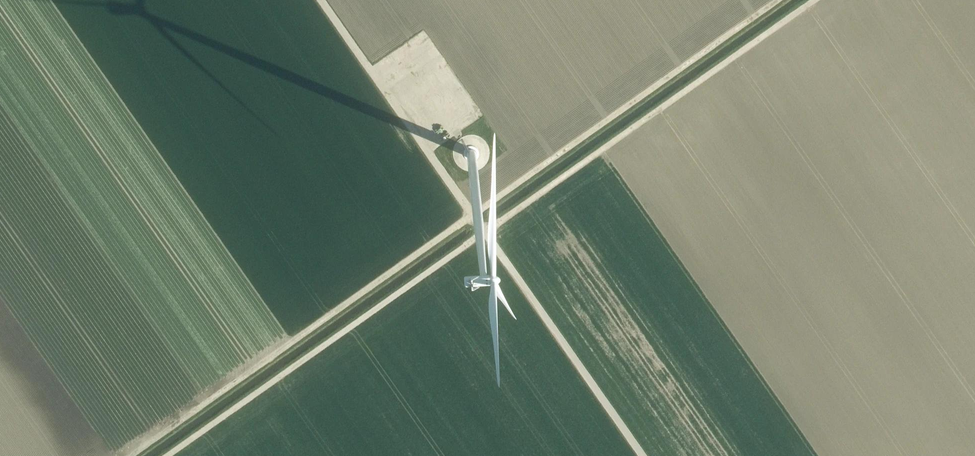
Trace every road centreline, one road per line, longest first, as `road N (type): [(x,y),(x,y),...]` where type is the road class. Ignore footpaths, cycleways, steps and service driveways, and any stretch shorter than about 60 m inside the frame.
road 1 (track): [(779,0),(132,455)]
road 2 (track): [(815,0),(169,455)]

